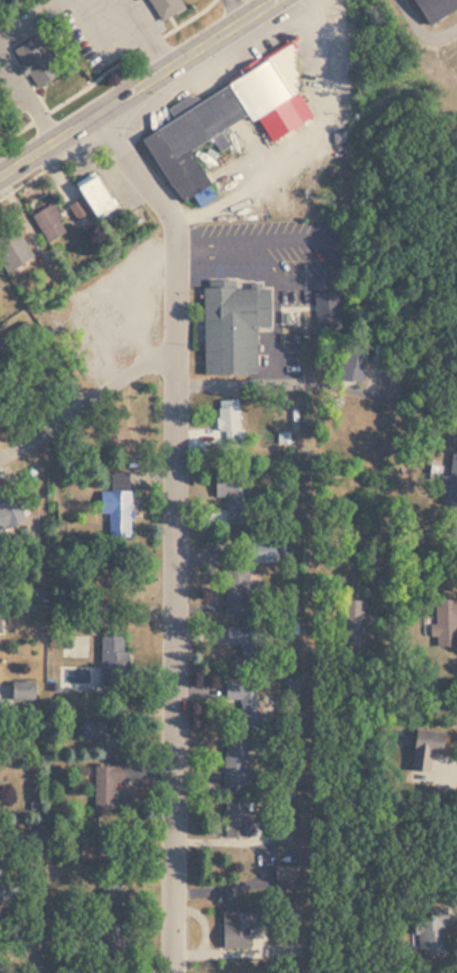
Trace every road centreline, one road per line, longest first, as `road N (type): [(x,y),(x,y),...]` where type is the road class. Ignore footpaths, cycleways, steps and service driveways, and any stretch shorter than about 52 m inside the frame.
road 1 (residential): [(176,972),(177,224),(94,113)]
road 2 (primary): [(0,173),(276,0)]
road 3 (residential): [(0,465),(177,346)]

